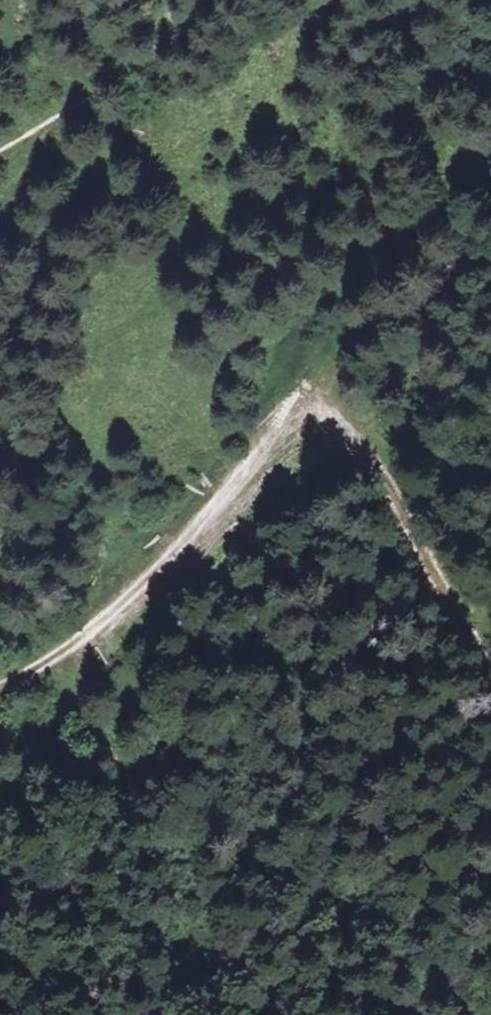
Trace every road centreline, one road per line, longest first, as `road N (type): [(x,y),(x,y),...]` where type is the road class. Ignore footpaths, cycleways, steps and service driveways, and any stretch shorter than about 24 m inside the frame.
road 1 (track): [(0,689),(75,644),(161,567),(280,431),(301,421)]
road 2 (track): [(490,671),(385,459),(352,431),(301,421)]

